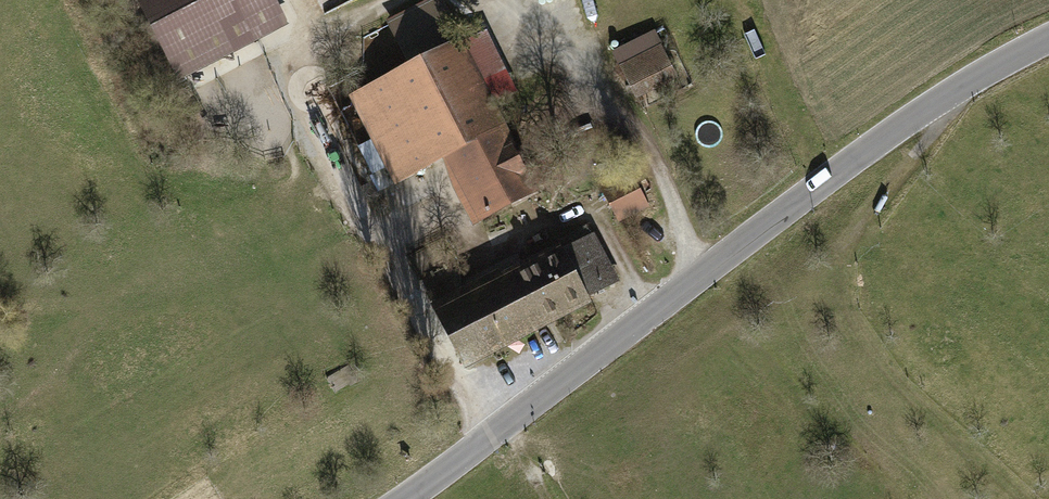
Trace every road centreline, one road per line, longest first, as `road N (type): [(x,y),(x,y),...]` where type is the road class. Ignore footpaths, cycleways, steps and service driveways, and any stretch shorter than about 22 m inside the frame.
road 1 (tertiary): [(403,498),(817,187),(950,93),(1048,40)]
road 2 (track): [(950,93),(936,149),(840,271)]

